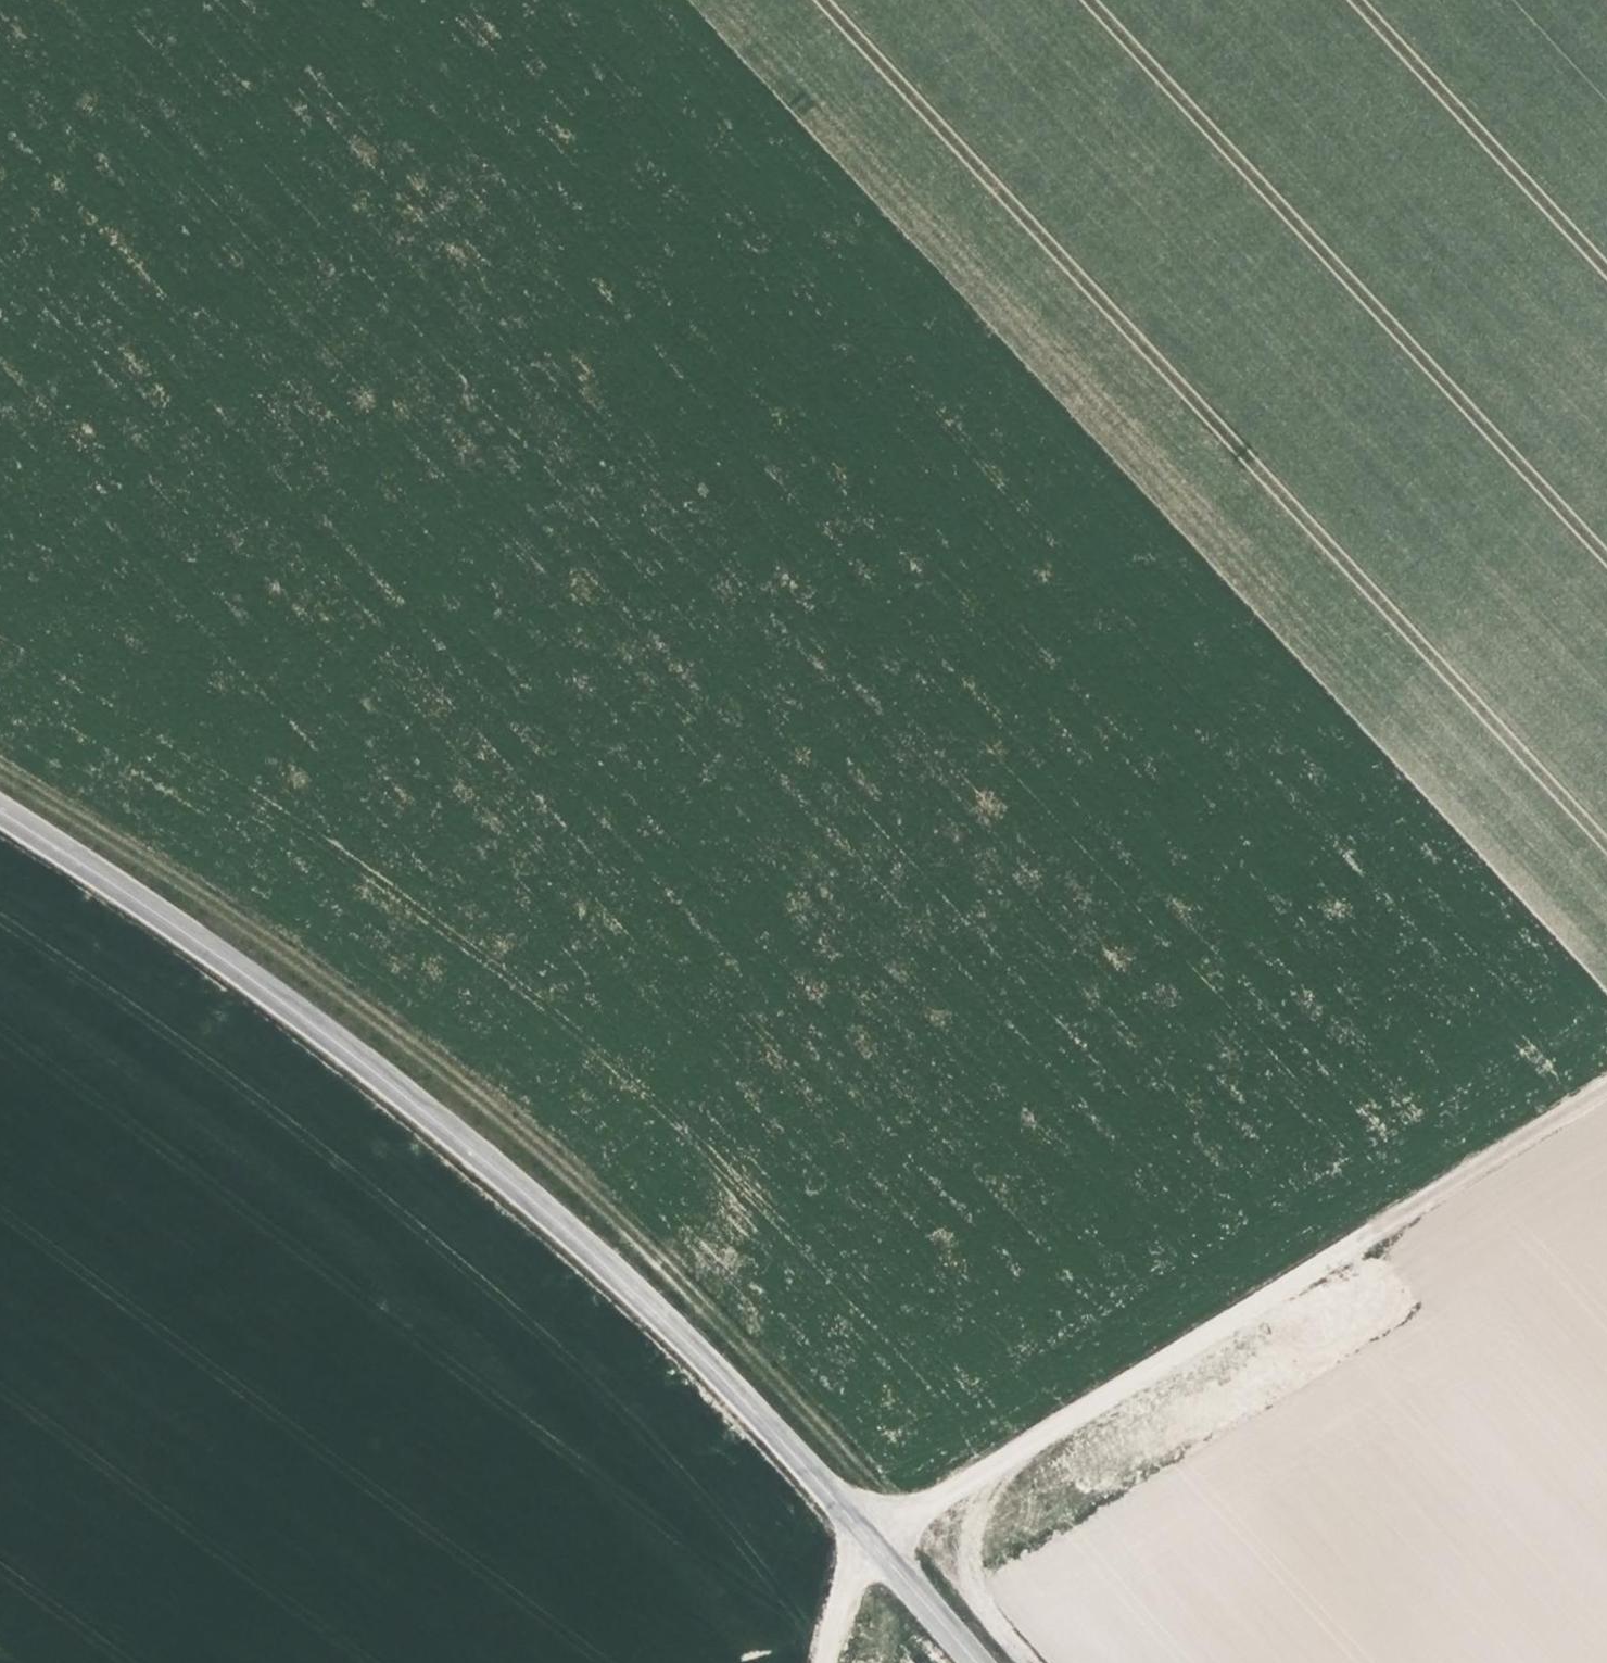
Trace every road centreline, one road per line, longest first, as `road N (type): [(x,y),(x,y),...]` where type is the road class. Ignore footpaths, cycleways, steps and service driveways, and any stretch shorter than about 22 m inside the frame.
road 1 (tertiary): [(979,1662),(868,1535),(576,1230),(251,978),(0,813)]
road 2 (track): [(1606,1087),(1384,1222)]

